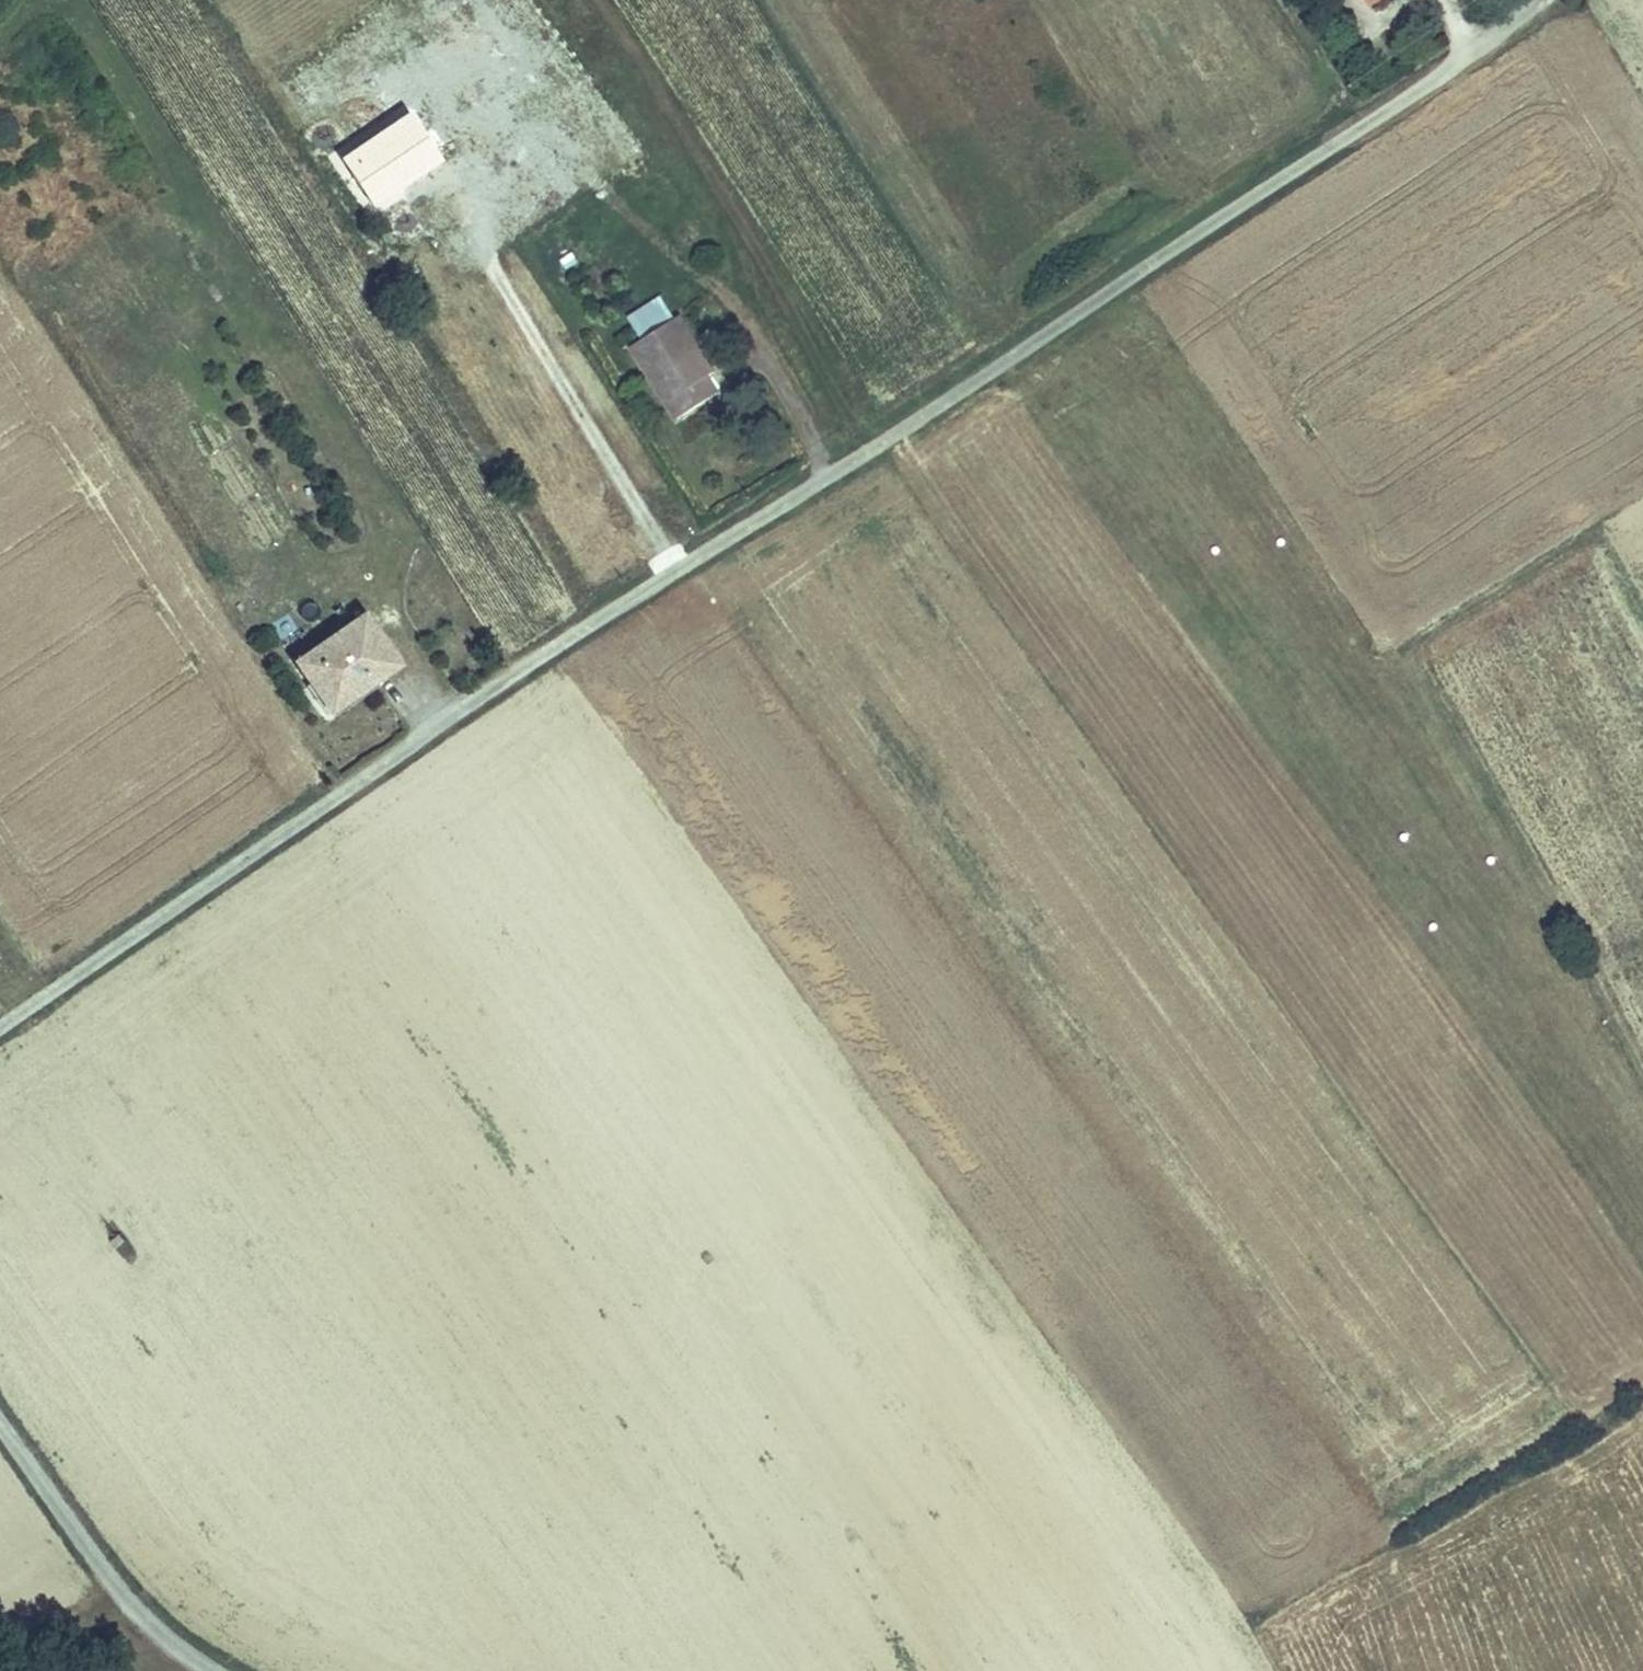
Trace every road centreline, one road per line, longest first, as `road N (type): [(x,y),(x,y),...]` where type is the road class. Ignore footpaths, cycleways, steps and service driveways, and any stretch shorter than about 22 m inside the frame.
road 1 (residential): [(0,1025),(418,732),(979,377),(1543,0)]
road 2 (residential): [(211,1670),(117,1589),(0,1424)]
road 3 (track): [(595,0),(606,22),(605,56),(551,107),(547,122)]

